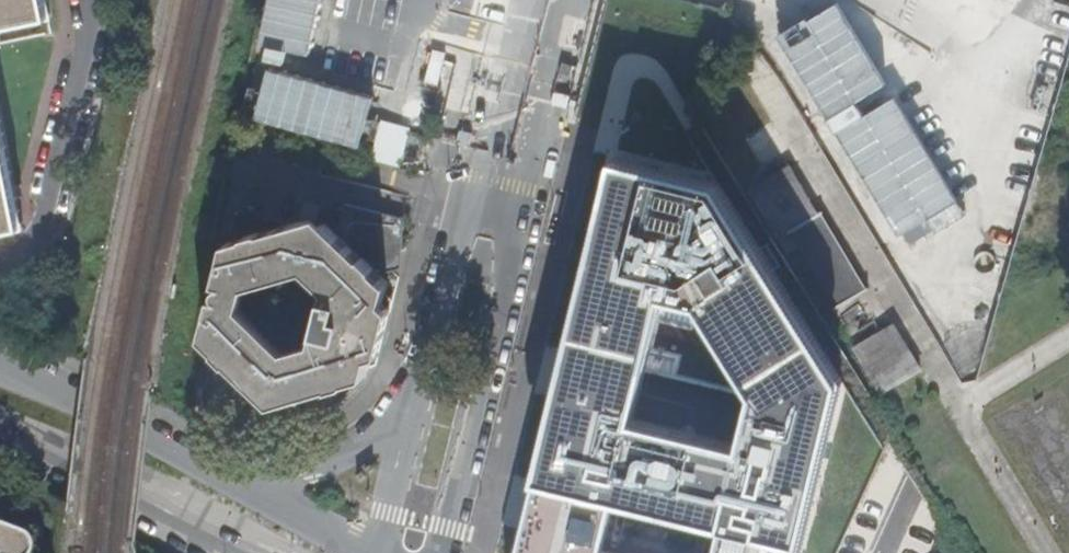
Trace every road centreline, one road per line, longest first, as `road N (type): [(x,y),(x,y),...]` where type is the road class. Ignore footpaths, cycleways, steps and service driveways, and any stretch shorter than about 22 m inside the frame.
road 1 (residential): [(420,552),(447,527),(521,224)]
road 2 (residential): [(0,418),(260,552)]
road 3 (residential): [(85,0),(90,23),(41,229),(30,247),(0,265)]
road 4 (residential): [(253,494),(0,363)]
road 5 (residential): [(521,224),(467,210),(416,408)]
road 6 (unclassified): [(521,224),(574,0)]
road 7 (residential): [(416,408),(378,439),(253,494)]
road 8 (residential): [(416,408),(390,514),(396,552)]
road 9 (residential): [(364,552),(253,494)]

